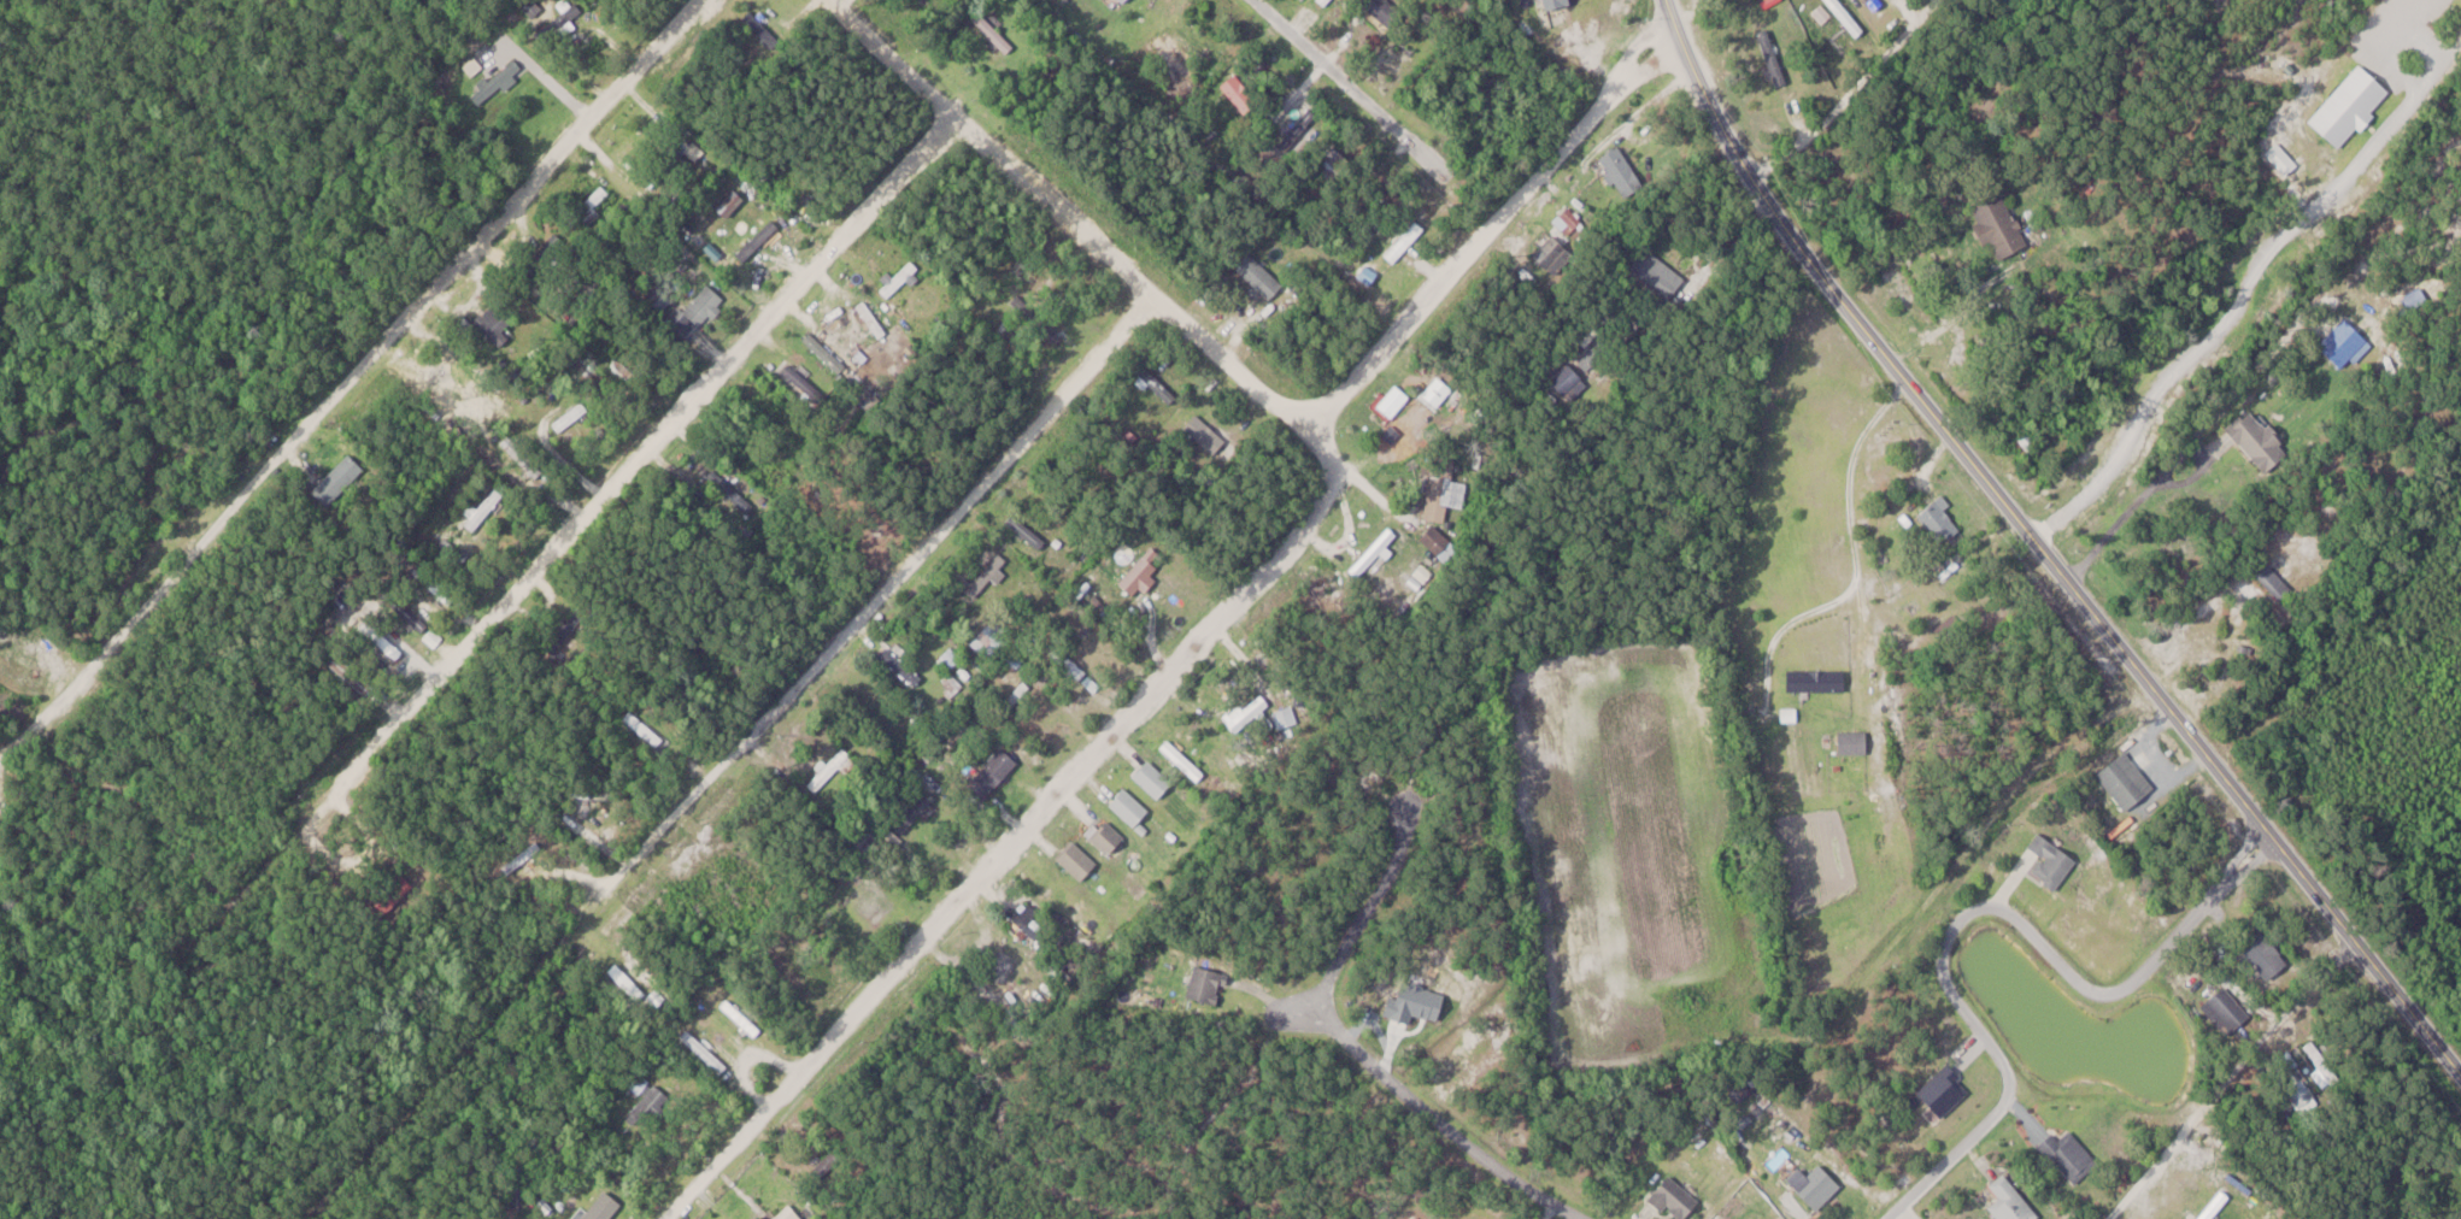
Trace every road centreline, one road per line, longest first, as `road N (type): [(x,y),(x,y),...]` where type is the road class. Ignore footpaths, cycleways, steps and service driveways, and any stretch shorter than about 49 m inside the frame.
road 1 (tertiary): [(2460,1077),(1766,205),(1727,142),(1665,0)]
road 2 (residential): [(299,1218),(1153,295)]
road 3 (residential): [(953,114),(116,1030)]
road 4 (residential): [(668,1218),(1353,472),(1304,429)]
road 5 (residential): [(0,762),(697,0)]
road 6 (residential): [(2268,836),(2122,993),(2081,985),(1998,909),(1968,920),(1943,955),(1939,984),(2008,1083),(2010,1103),(1890,1218)]
road 7 (residential): [(1304,429),(826,0)]
road 8 (residential): [(1570,1218),(1367,1066),(1333,1027),(1329,976),(1404,849),(1398,789)]
road 9 (residential): [(1304,429),(1672,19)]
road 10 (residential): [(2333,918),(2178,1133),(2100,1218)]
road 11 (residential): [(1497,217),(1255,0)]
road 12 (residential): [(1760,195),(1938,0)]

